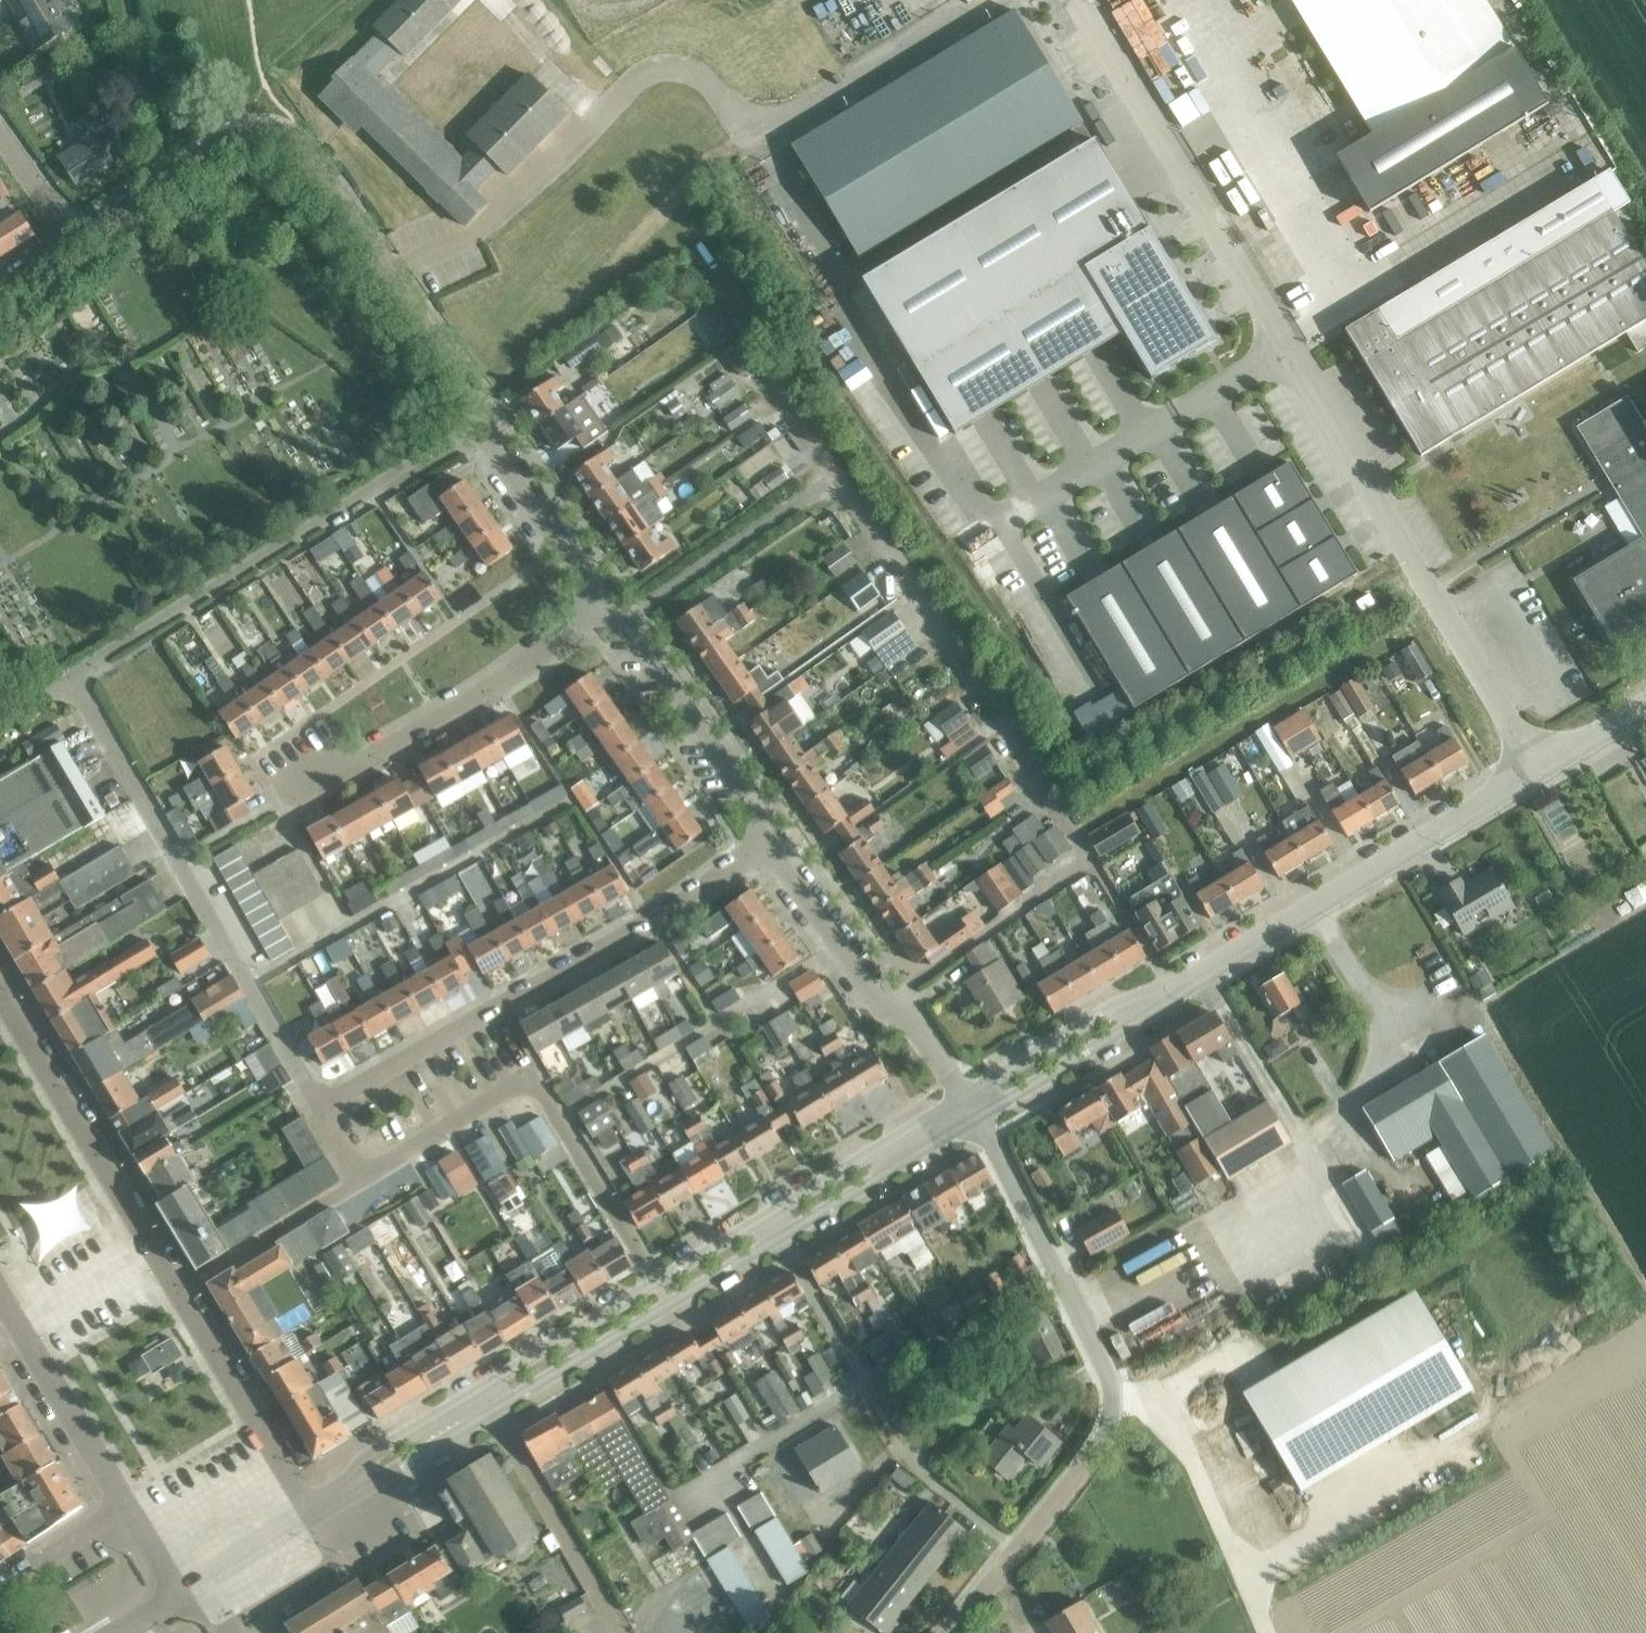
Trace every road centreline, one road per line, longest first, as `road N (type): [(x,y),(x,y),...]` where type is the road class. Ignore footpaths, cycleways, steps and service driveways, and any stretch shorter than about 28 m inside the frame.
road 1 (residential): [(390,276),(462,241),(543,181),(632,82),(654,72),(692,76),(751,119),(798,116),(988,0)]
road 2 (residential): [(321,1107),(772,846)]
road 3 (residential): [(70,677),(321,1107)]
road 4 (residential): [(1019,1553),(1094,1455),(1113,1402),(1109,1373),(977,1117)]
road 5 (residential): [(1535,770),(1286,349)]
road 6 (residential): [(471,425),(70,677)]
road 7 (residential): [(390,276),(308,155),(254,133),(231,137),(69,238)]
road 8 (residential): [(1286,349),(1077,0)]
road 9 (tertiary): [(1197,976),(1535,770)]
road 10 (residential): [(785,1241),(913,1463),(1019,1553)]
road 11 (residential): [(279,804),(498,683),(605,613)]
road 12 (residential): [(175,1291),(0,1000)]
road 13 (residential): [(1286,349),(998,526)]
road 14 (residential): [(964,1097),(923,1032),(885,1003),(772,846)]
road 15 (residential): [(772,846),(755,807),(638,634),(605,613)]
road 16 (tertiary): [(1197,976),(1108,1011),(964,1097)]
road 17 (tertiary): [(977,1117),(1137,1024),(1197,976)]
road 18 (residential): [(309,1515),(175,1291)]
road 19 (residential): [(622,1632),(495,1414)]
road 20 (residential): [(658,1283),(532,1079)]
road 21 (residential): [(605,613),(497,449),(471,425)]
road 22 (tertiary): [(785,1241),(977,1117)]
road 23 (tertiary): [(964,1097),(771,1217)]
road 24 (residential): [(175,1291),(365,1179)]
road 25 (tertiary): [(495,1414),(675,1308)]
road 26 (tertiary): [(658,1283),(481,1388)]
road 27 (tertiary): [(126,1505),(25,1332)]
road 28 (residential): [(365,1179),(532,1079)]
road 29 (tertiary): [(481,1388),(371,1453),(346,1493)]
road 30 (residential): [(471,425),(471,399),(390,276)]
road 31 (tertiary): [(346,1493),(392,1476),(495,1414)]
road 32 (residential): [(126,1505),(0,1588)]
road 33 (tertiary): [(771,1217),(658,1283)]
road 34 (tertiary): [(675,1308),(785,1241)]
road 35 (tertiary): [(200,1583),(309,1515)]
road 36 (tertiary): [(1535,770),(1645,704)]
road 37 (residential): [(0,135),(69,238)]

